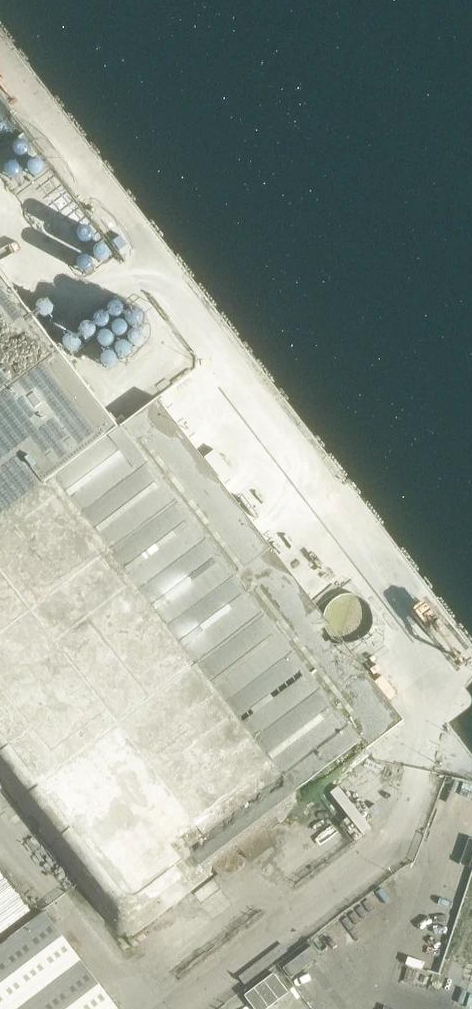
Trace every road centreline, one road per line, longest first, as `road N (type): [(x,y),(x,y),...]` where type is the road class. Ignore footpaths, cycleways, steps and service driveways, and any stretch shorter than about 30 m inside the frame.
road 1 (unclassified): [(180,1008),(402,832),(417,769)]
road 2 (unclassified): [(144,1008),(60,901)]

